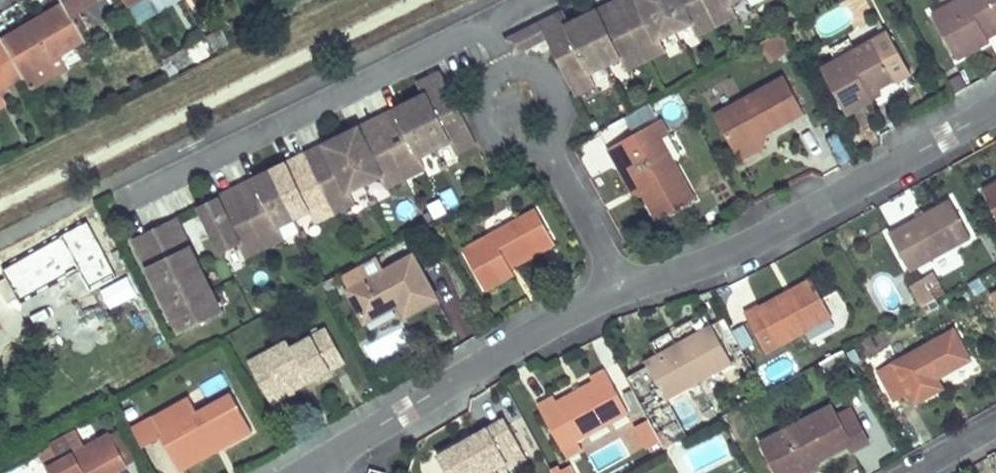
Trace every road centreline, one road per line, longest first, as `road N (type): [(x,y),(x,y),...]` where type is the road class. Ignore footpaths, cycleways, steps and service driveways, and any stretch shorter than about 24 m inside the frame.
road 1 (residential): [(995,101),(762,232),(621,279)]
road 2 (residential): [(621,279),(292,472)]
road 3 (residential): [(560,176),(556,84),(523,64),(485,85),(477,106),(489,134),(509,151),(538,160)]
road 4 (residential): [(621,279),(560,176)]

